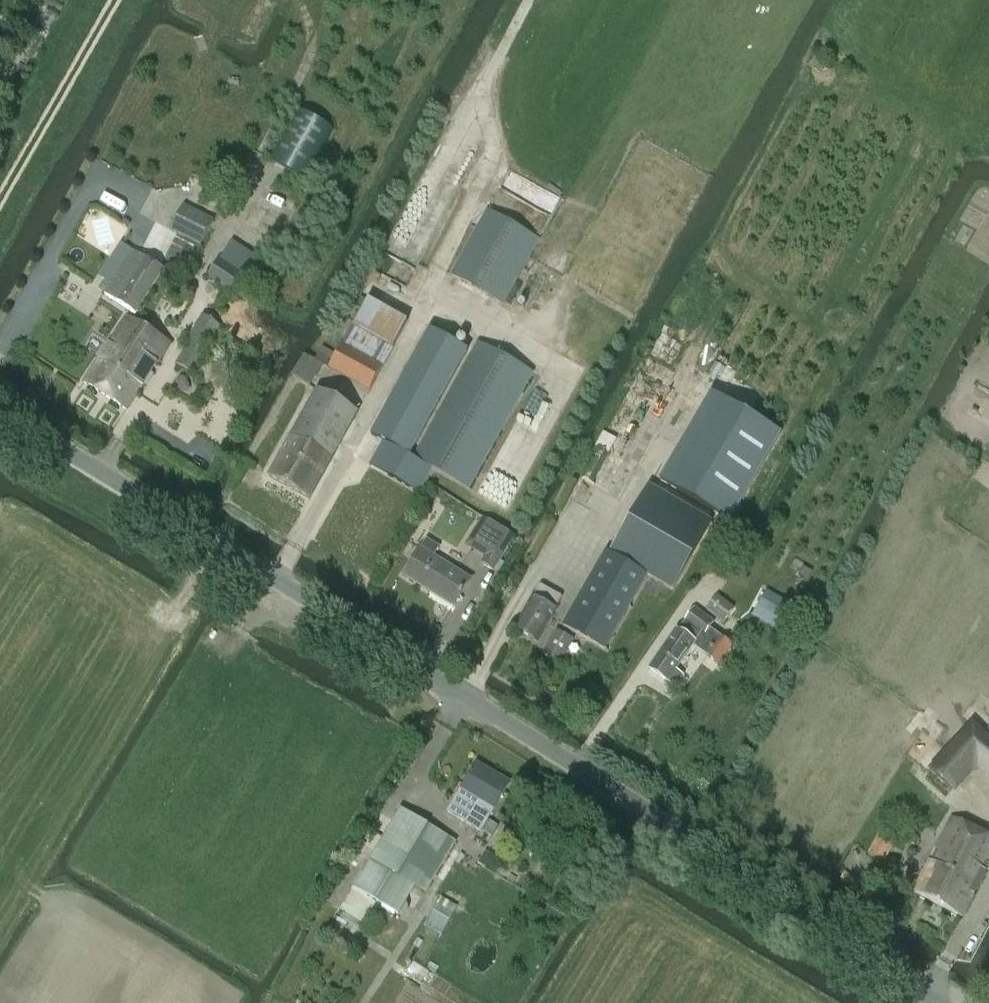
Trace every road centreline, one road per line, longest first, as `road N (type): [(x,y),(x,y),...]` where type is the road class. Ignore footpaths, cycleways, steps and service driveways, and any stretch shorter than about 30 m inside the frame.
road 1 (tertiary): [(941,1002),(0,408)]

